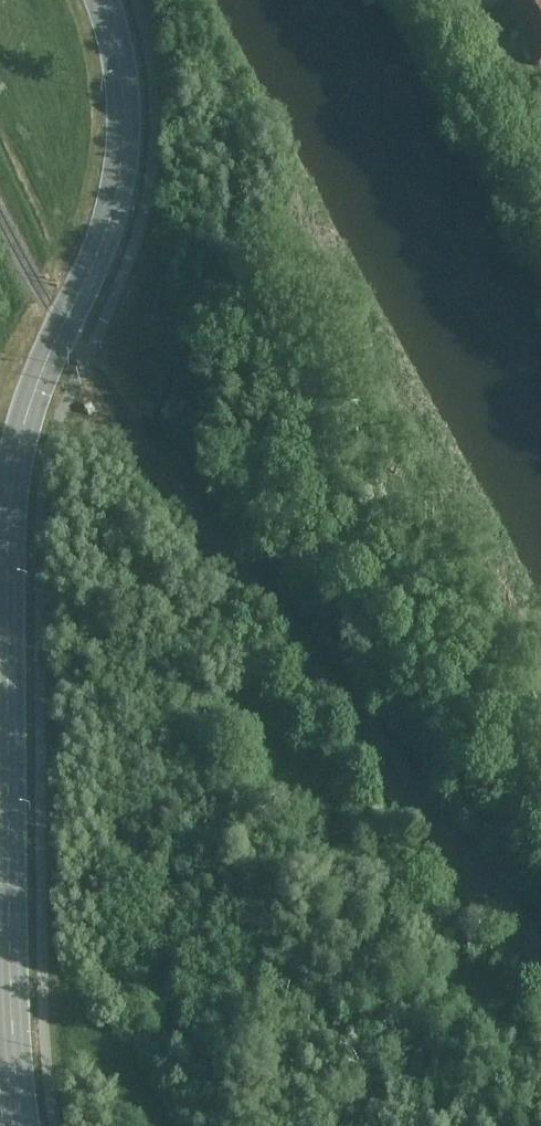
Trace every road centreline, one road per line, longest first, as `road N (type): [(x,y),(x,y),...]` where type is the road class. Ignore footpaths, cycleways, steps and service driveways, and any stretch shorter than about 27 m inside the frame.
road 1 (tertiary): [(103,0),(125,96),(118,187),(30,411),(10,504),(14,1058),(23,1125)]
road 2 (residential): [(454,0),(540,157)]

